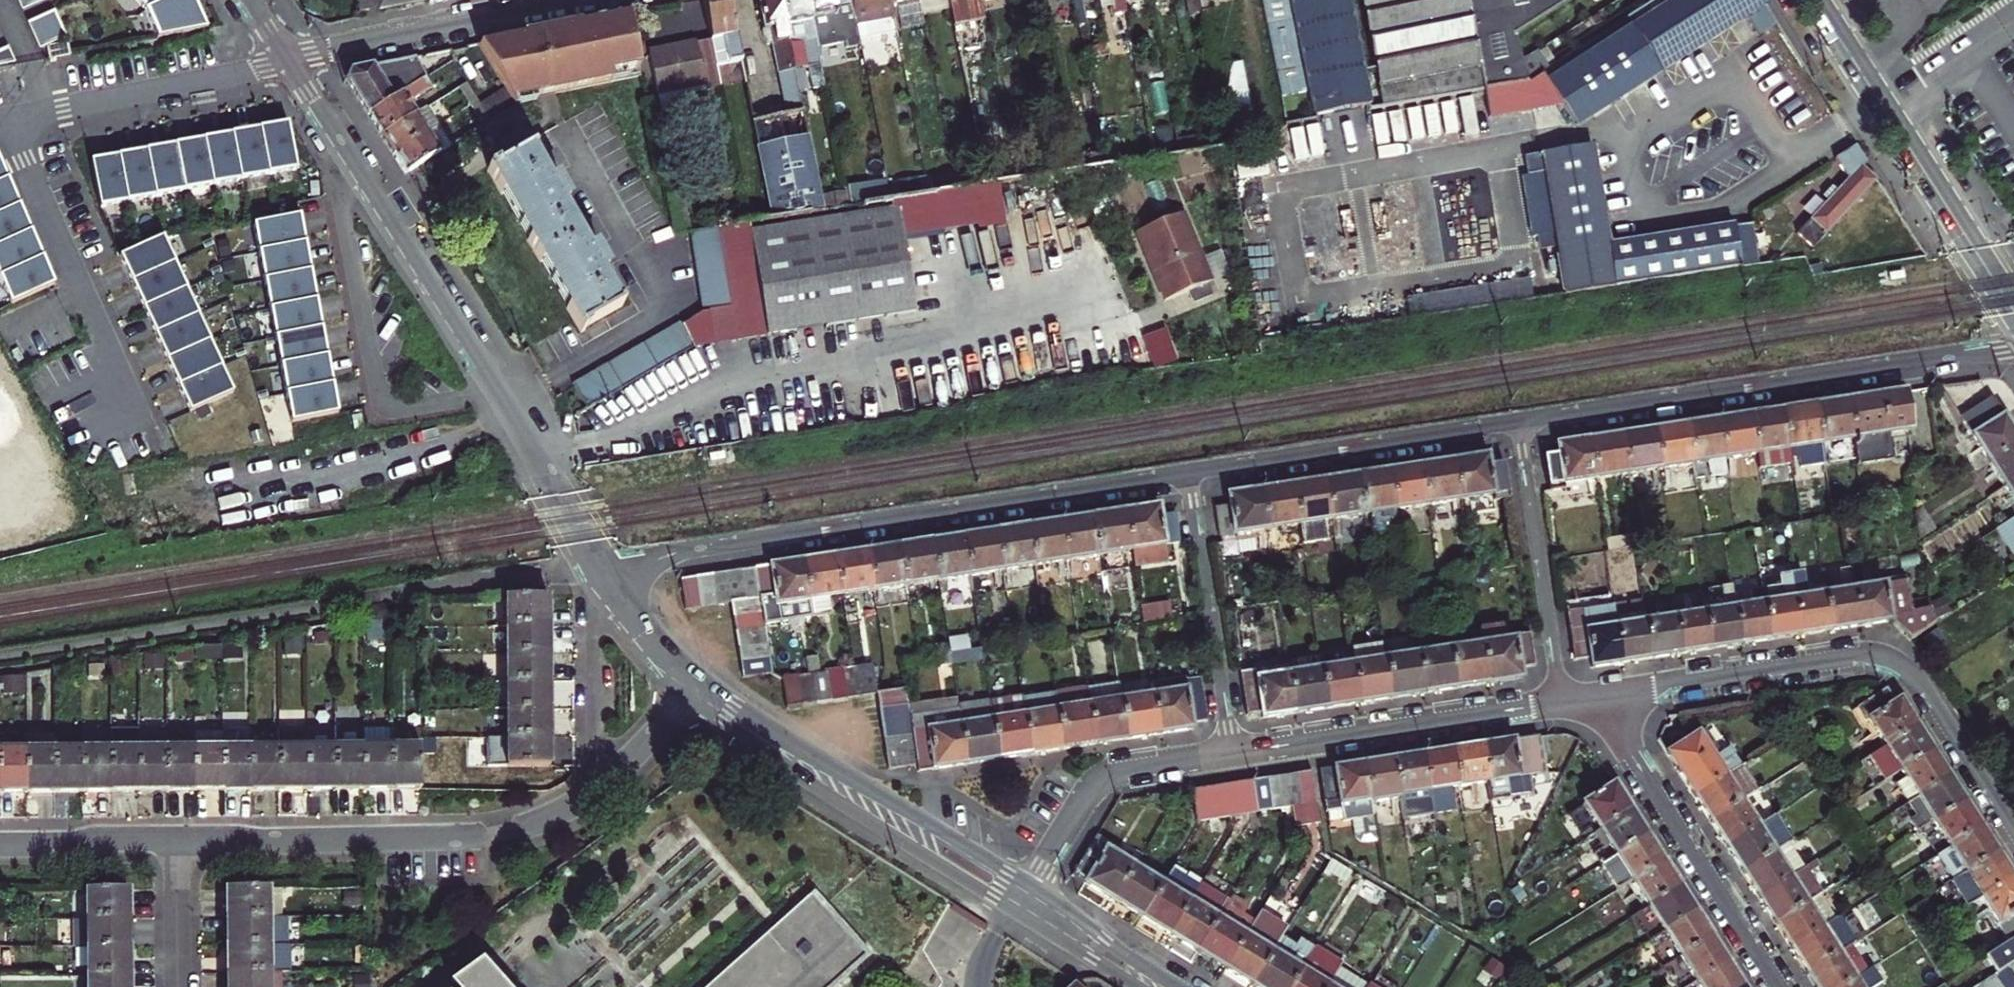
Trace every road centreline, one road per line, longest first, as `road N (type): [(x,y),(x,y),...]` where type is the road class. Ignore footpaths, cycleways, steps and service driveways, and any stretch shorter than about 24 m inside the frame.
road 1 (residential): [(600,567),(292,59)]
road 2 (residential): [(600,567),(1186,473)]
road 3 (residential): [(182,839),(524,828),(607,781),(697,686)]
road 4 (residential): [(2013,852),(1883,653),(1595,702)]
road 5 (residential): [(1518,421),(2013,350)]
road 6 (residential): [(697,686),(747,738),(1016,909)]
road 7 (residential): [(1030,886),(697,686)]
road 8 (tertiary): [(2013,313),(1815,0)]
road 9 (residential): [(1595,702),(1777,986)]
road 10 (residential): [(1230,755),(1563,706)]
road 11 (residential): [(1186,473),(1518,421)]
road 12 (residential): [(6,120),(143,419)]
road 13 (residential): [(292,59),(6,120)]
road 14 (residential): [(576,0),(292,59)]
road 15 (residential): [(1563,706),(1518,421)]
road 16 (residential): [(1186,473),(1230,755)]
road 17 (residential): [(1030,886),(1106,775),(1230,755)]
road 18 (residential): [(0,842),(182,839)]
road 19 (residential): [(1176,986),(1030,886)]
road 20 (residential): [(697,686),(646,635),(600,567)]
road 21 (residential): [(1016,909),(1143,986)]
road 22 (residential): [(182,839),(184,986)]

